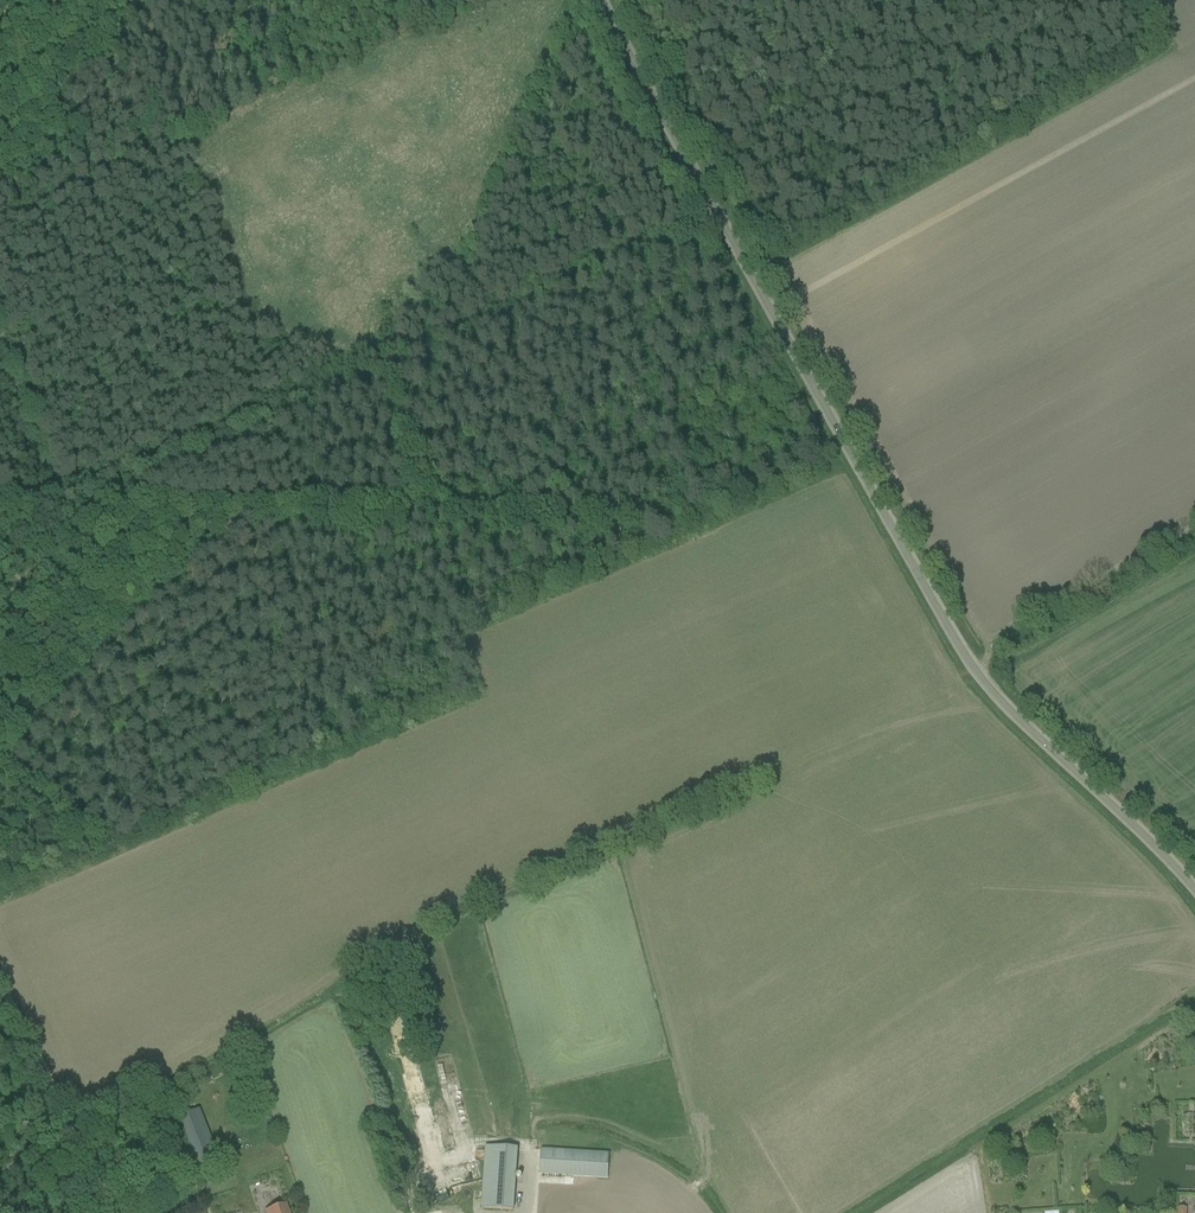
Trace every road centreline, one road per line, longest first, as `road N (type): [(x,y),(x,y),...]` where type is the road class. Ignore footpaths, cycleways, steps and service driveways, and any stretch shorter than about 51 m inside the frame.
road 1 (unclassified): [(1194,893),(959,644),(604,0)]
road 2 (track): [(0,982),(115,1212)]

